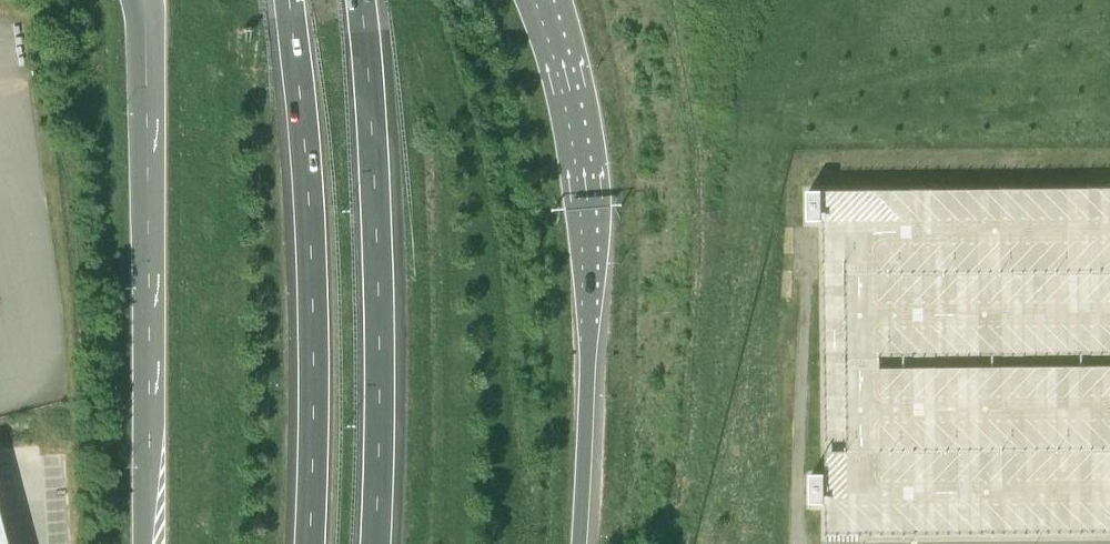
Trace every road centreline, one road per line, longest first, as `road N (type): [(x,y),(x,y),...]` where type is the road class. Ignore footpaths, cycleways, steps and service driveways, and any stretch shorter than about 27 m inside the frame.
road 1 (trunk): [(579,543),(586,202),(546,0)]
road 2 (trunk): [(290,0),(313,320),(311,543)]
road 3 (trunk): [(376,543),(380,224),(363,0)]
road 4 (trunk): [(145,0),(143,543)]

